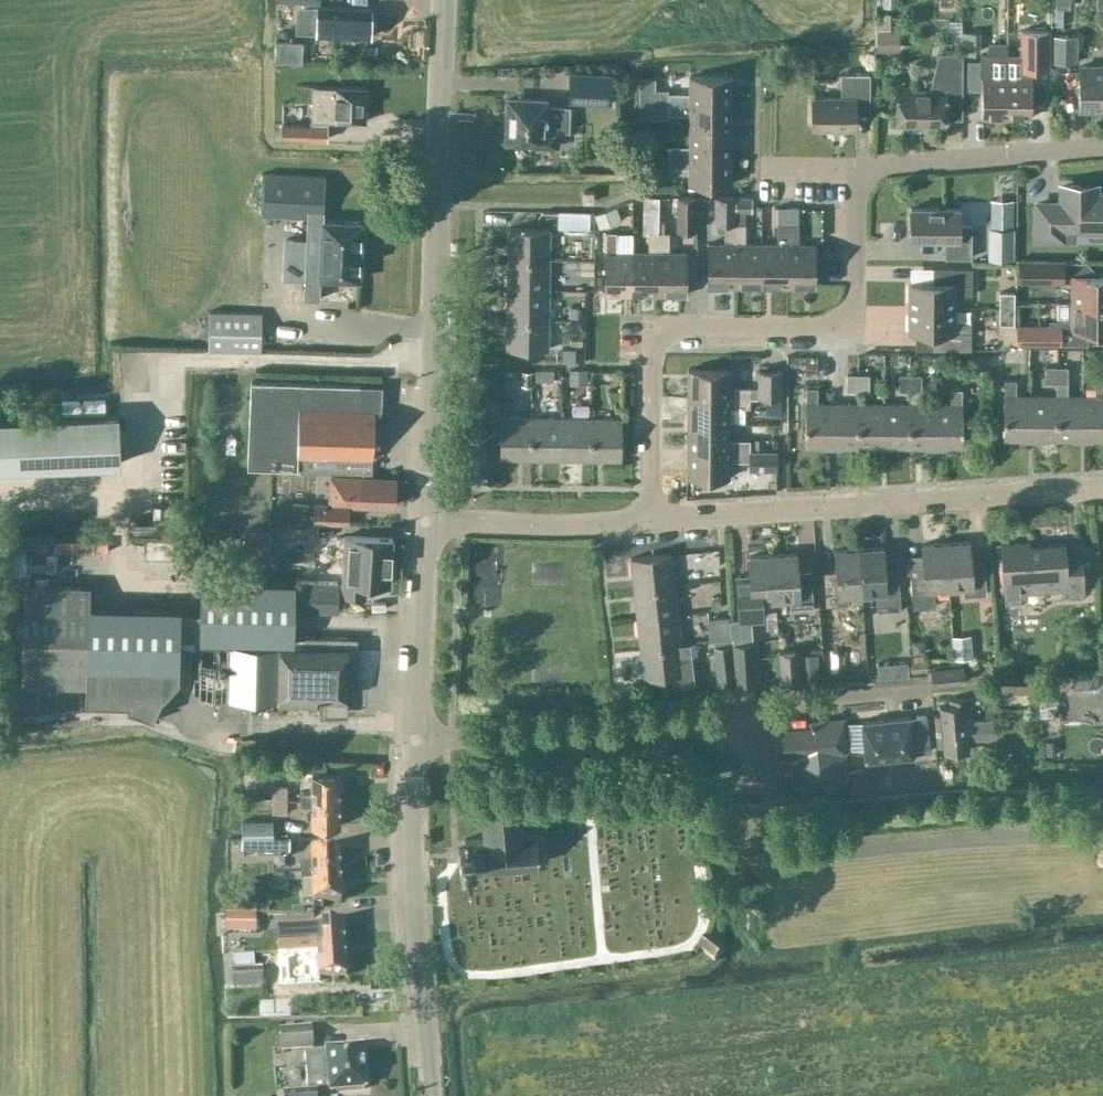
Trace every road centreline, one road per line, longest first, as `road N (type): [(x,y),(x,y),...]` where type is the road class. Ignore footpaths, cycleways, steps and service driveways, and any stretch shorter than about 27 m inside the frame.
road 1 (residential): [(652,519),(651,344),(675,327),(829,327),(858,306),(857,169)]
road 2 (tertiary): [(424,519),(446,0)]
road 3 (unclassified): [(413,741),(618,728),(920,693)]
road 4 (residential): [(652,519),(1102,492)]
road 5 (tertiary): [(429,1095),(410,844),(413,741)]
road 6 (residential): [(857,169),(1102,147)]
road 7 (residential): [(424,519),(652,519)]
road 8 (tertiary): [(413,741),(424,519)]
road 9 (track): [(1092,698),(987,688),(920,693)]

